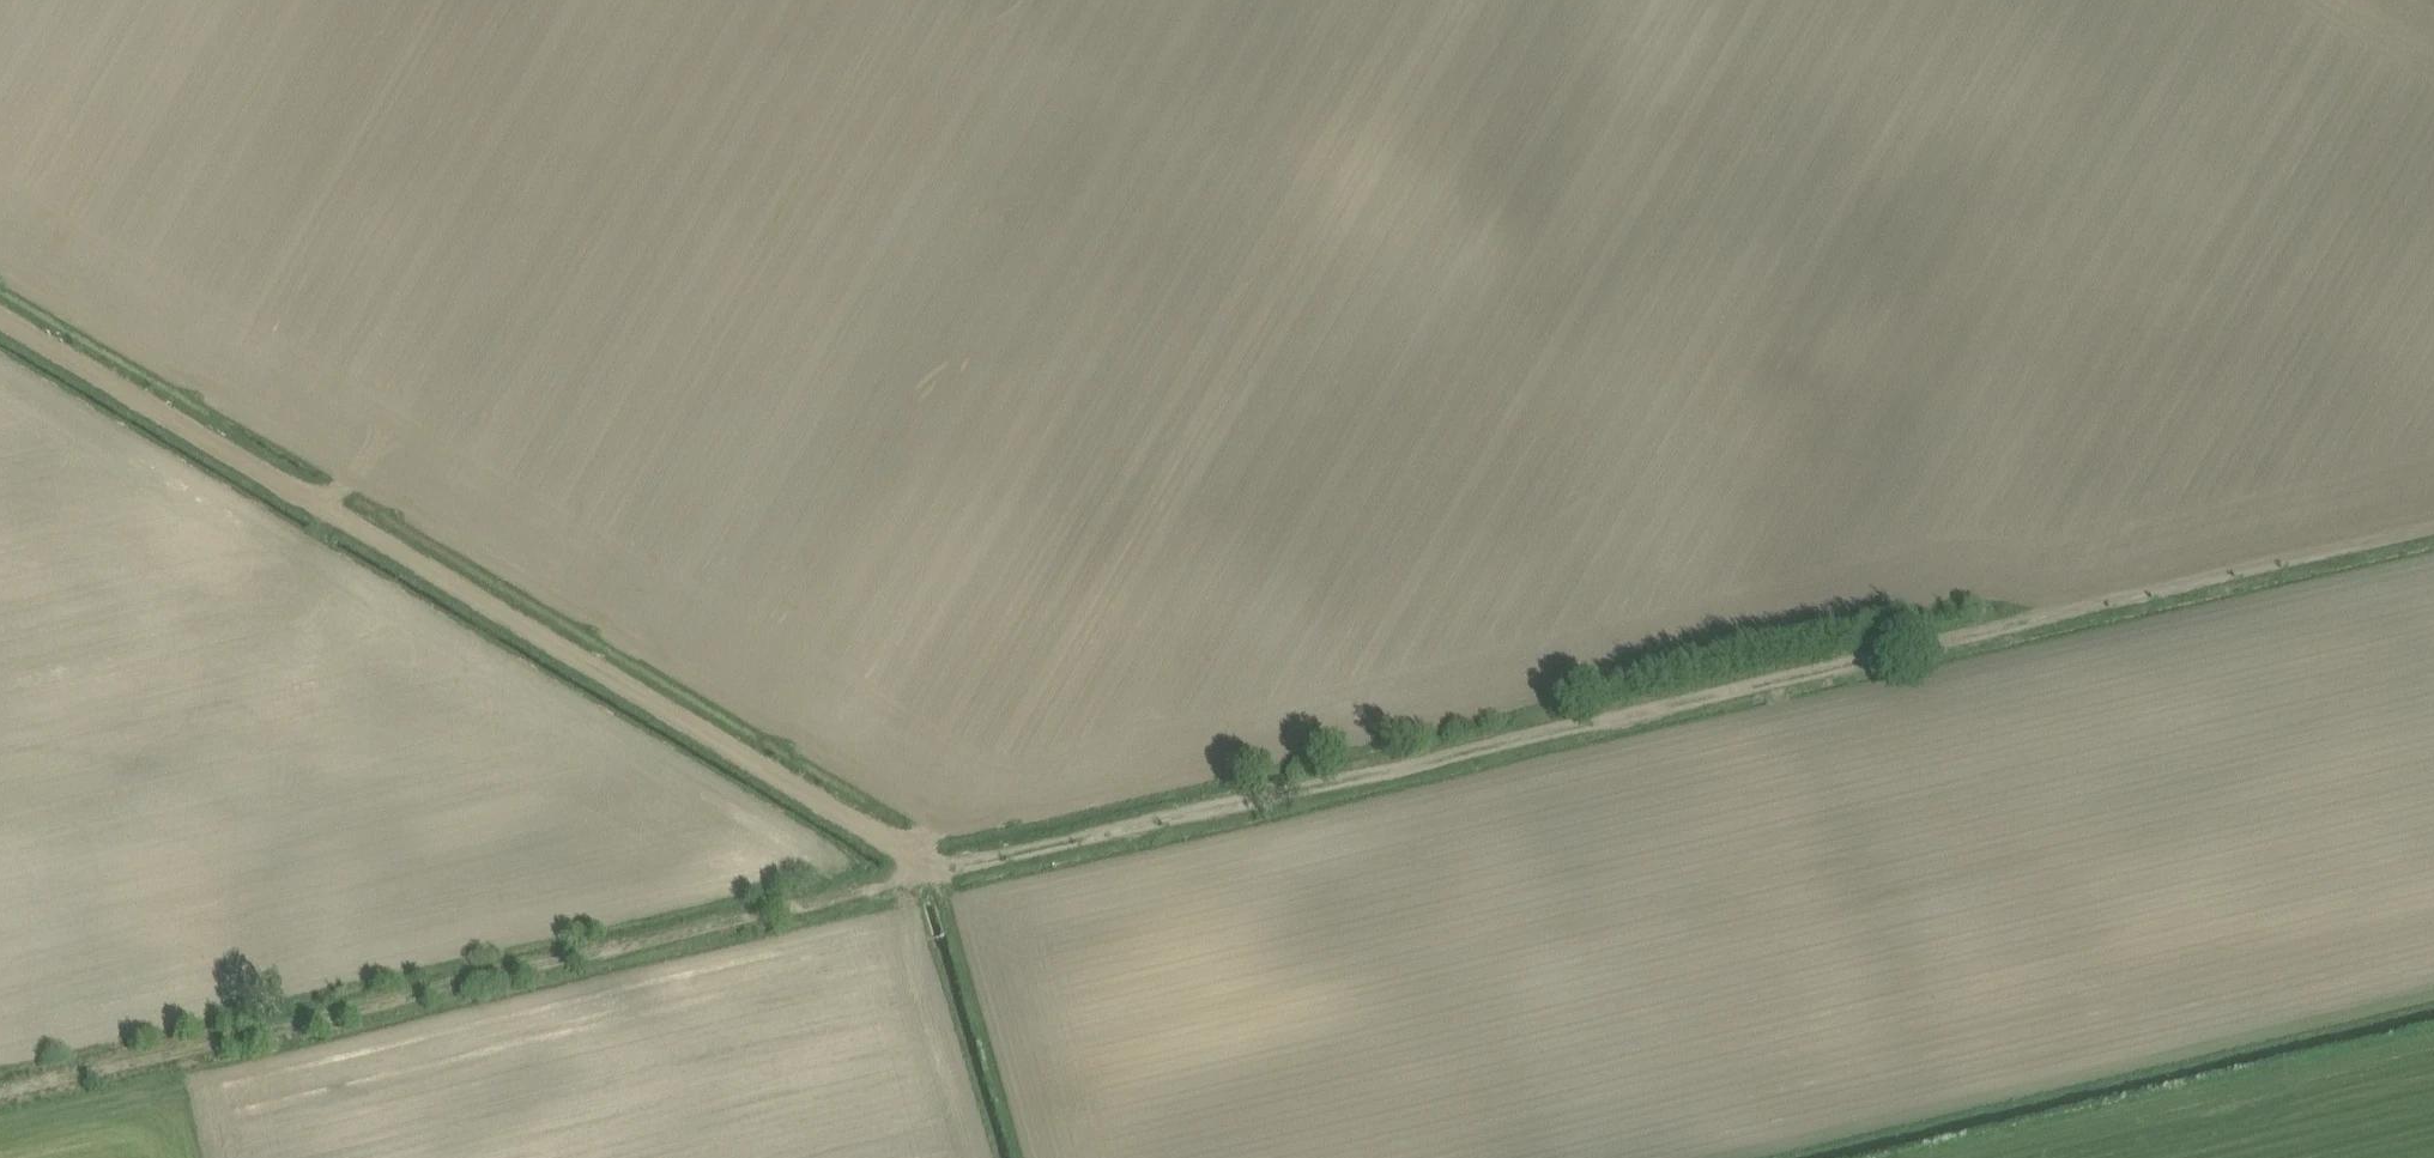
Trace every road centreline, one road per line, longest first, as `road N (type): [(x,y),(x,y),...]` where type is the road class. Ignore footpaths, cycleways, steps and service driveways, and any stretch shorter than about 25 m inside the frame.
road 1 (track): [(2433,532),(962,864),(913,862),(0,318)]

